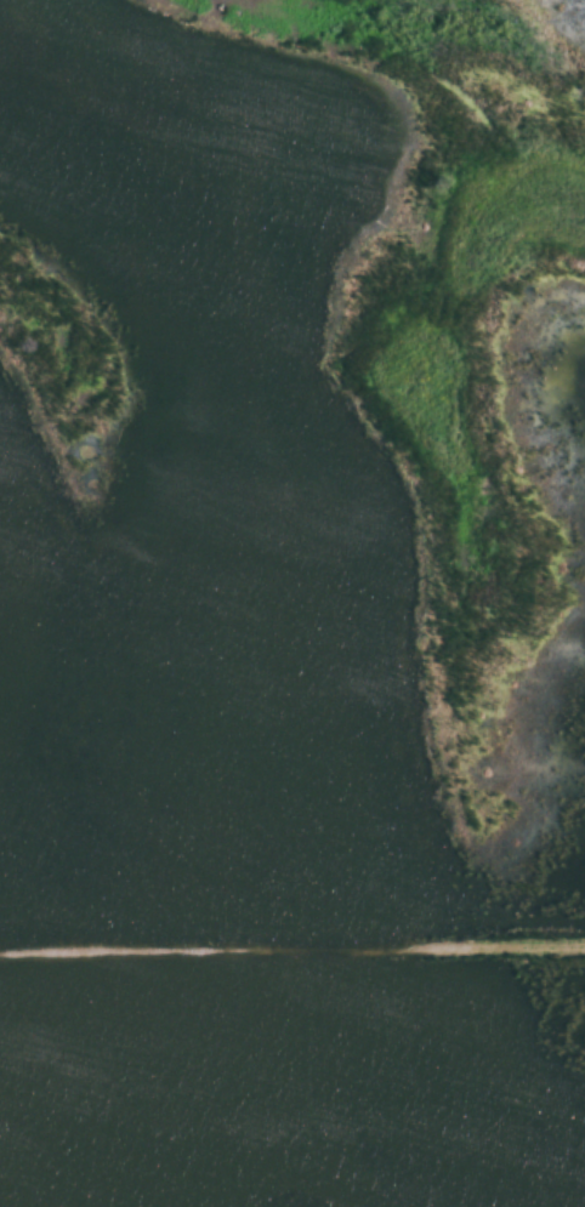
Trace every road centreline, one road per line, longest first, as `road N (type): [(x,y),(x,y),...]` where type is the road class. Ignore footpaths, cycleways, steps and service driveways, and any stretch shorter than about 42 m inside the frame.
road 1 (residential): [(0,954),(584,947)]

